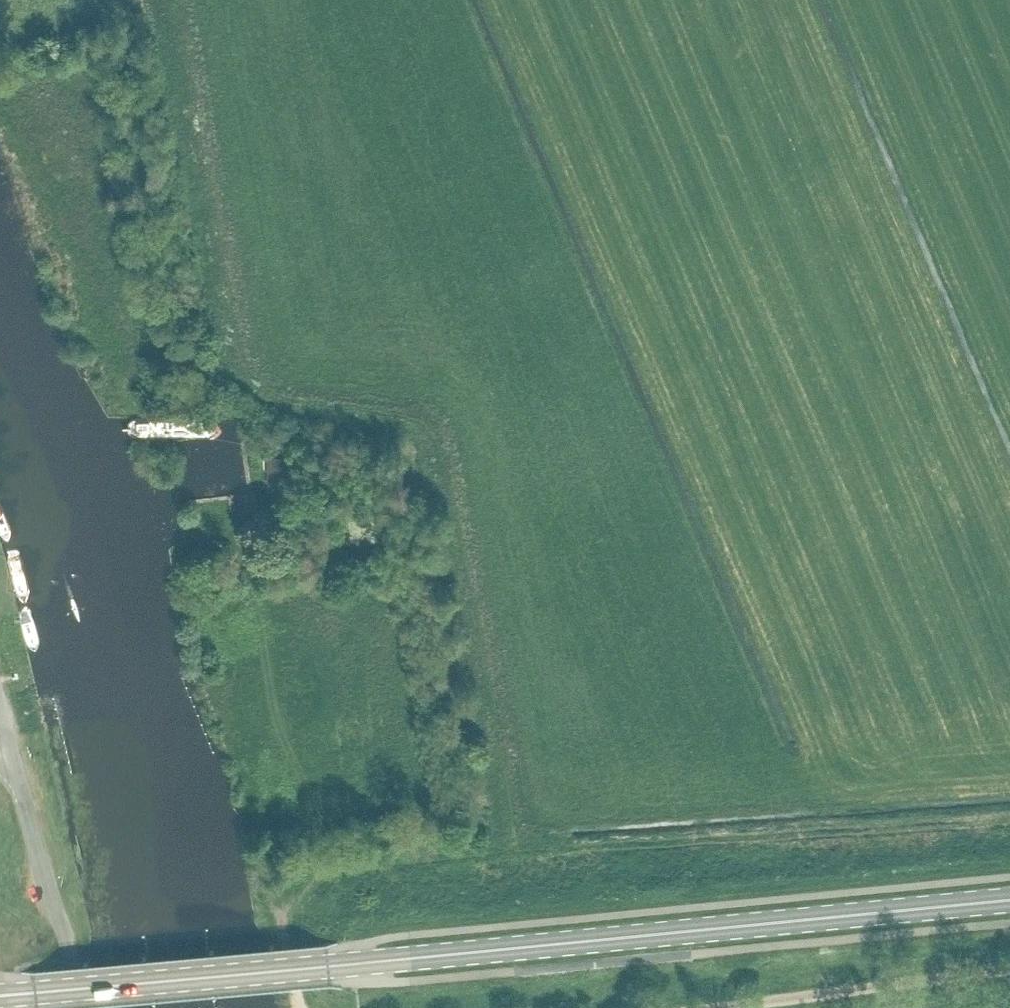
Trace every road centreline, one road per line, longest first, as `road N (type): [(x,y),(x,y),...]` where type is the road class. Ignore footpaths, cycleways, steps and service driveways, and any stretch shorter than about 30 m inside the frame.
road 1 (primary): [(0,997),(1009,897)]
road 2 (unclassified): [(1009,968),(693,1007)]
road 3 (tertiary): [(75,1007),(70,955),(11,755)]
road 4 (track): [(321,870),(513,849)]
road 5 (track): [(294,1007),(284,924),(295,894),(321,870)]

